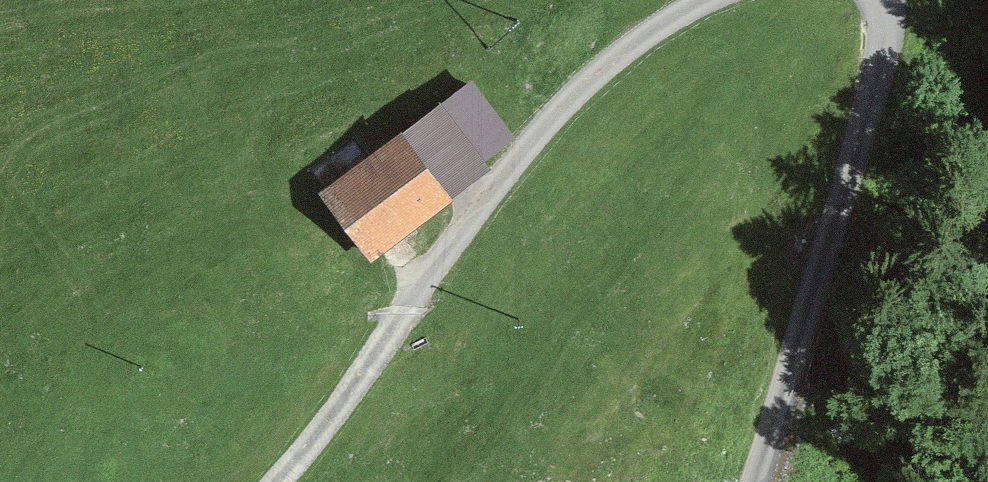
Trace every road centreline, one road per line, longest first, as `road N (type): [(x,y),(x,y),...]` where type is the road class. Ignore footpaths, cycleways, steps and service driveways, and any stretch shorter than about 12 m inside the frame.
road 1 (unclassified): [(880,0),(880,64),(750,481)]
road 2 (unclassified): [(406,309),(592,75),(710,0)]
road 3 (track): [(275,481),(406,309)]

